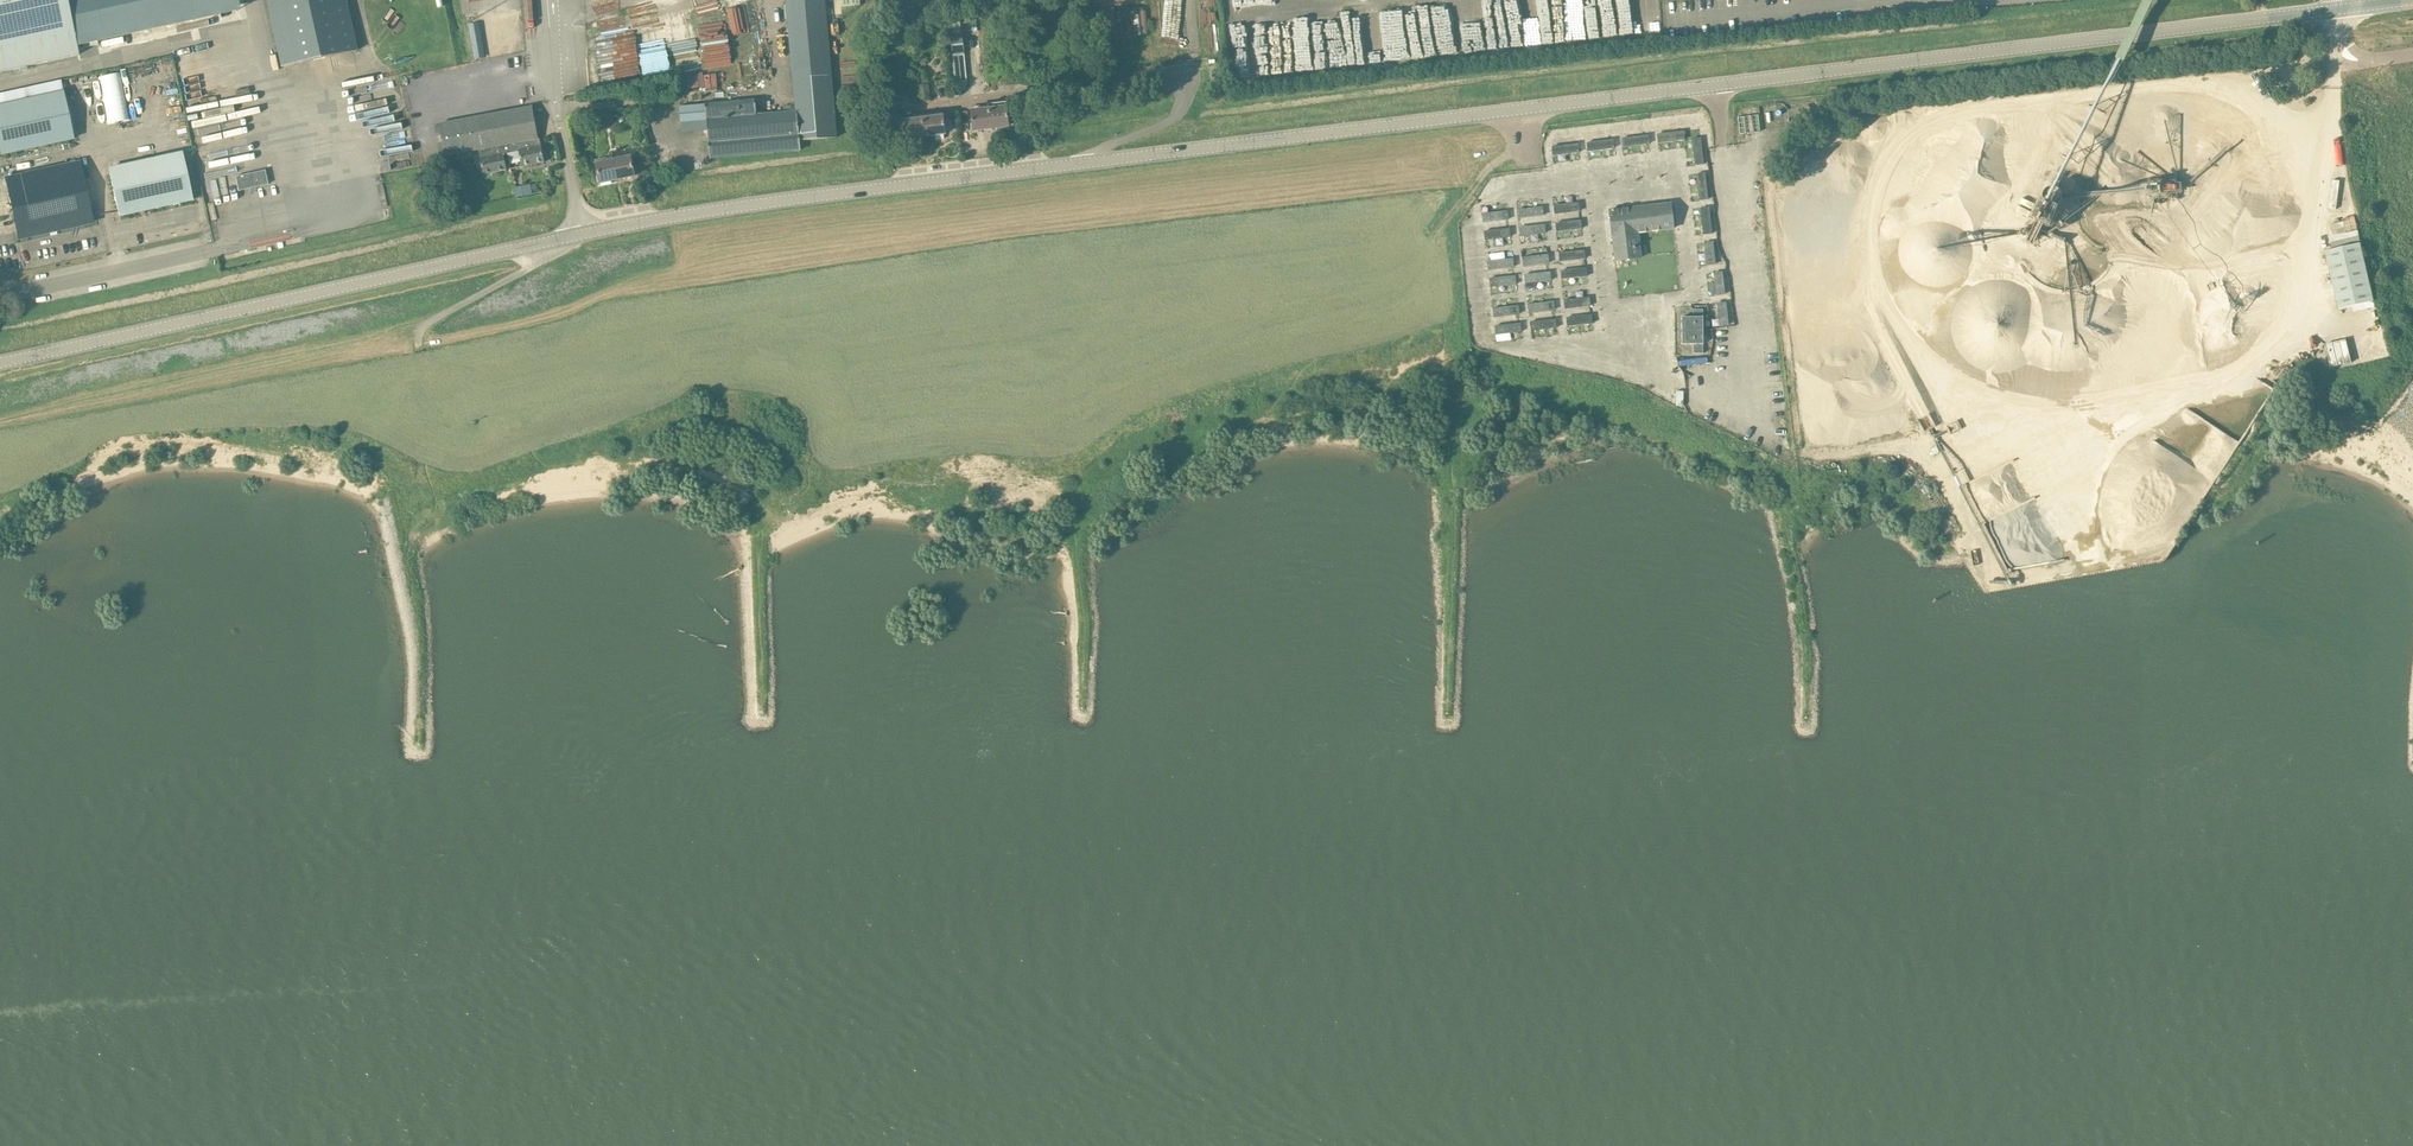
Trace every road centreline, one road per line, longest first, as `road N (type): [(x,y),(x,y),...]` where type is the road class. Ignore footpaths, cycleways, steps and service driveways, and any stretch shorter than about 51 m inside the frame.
road 1 (secondary): [(0,362),(580,234),(815,195),(2355,6)]
road 2 (track): [(555,240),(528,268),(411,331)]
road 3 (track): [(1528,142),(1487,170),(1437,232)]

